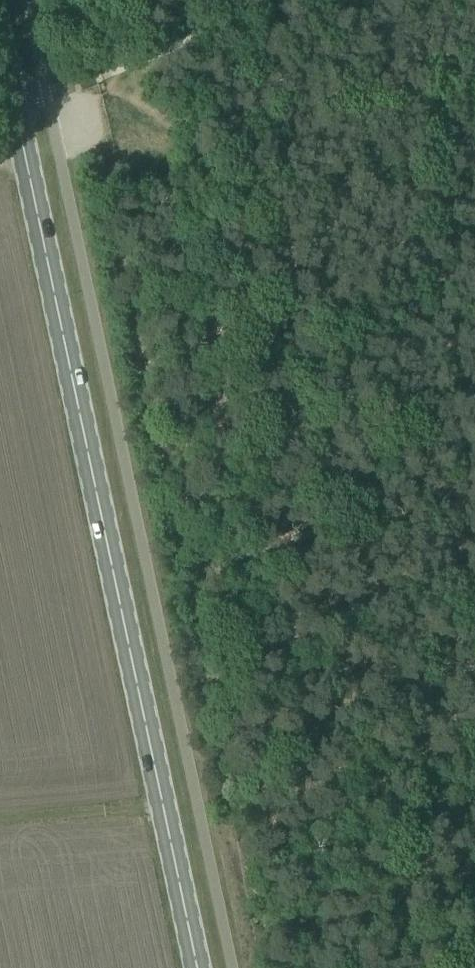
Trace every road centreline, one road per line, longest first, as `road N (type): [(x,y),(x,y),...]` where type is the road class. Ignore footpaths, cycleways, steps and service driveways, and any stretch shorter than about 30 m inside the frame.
road 1 (primary): [(199,967),(13,104)]
road 2 (track): [(163,120),(318,289),(428,466),(474,560)]
road 3 (track): [(163,120),(474,109)]
road 4 (unclassified): [(13,104),(290,0)]

